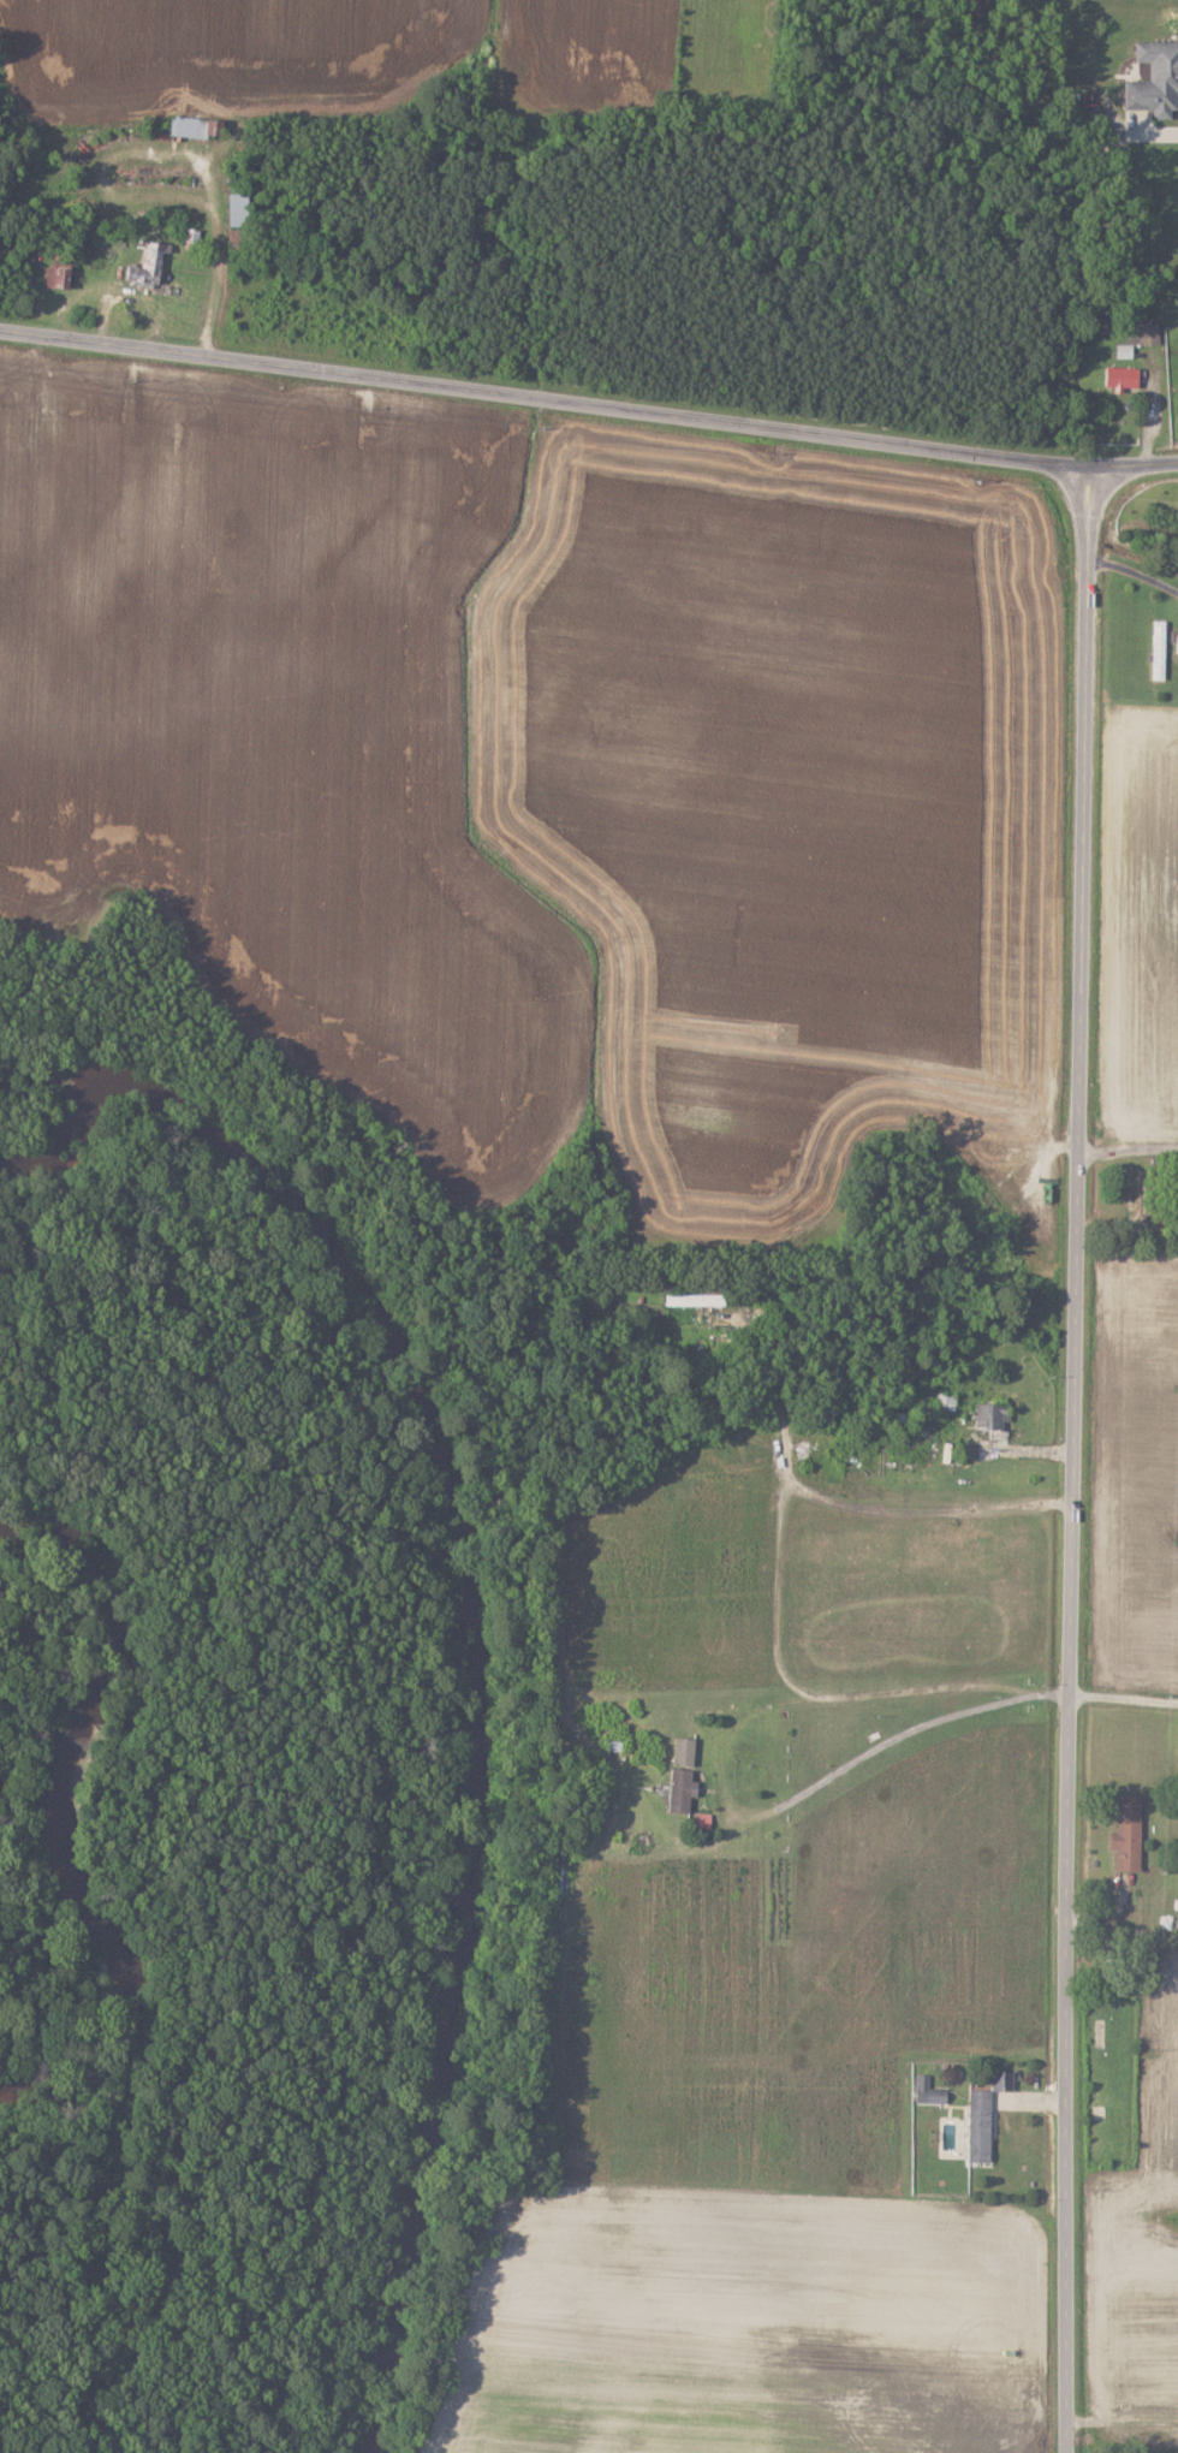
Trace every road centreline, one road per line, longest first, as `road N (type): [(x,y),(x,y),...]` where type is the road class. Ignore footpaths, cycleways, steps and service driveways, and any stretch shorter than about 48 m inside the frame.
road 1 (residential): [(1064,2452),(1067,1692),(1090,788),(1090,464)]
road 2 (residential): [(0,328),(987,455),(1090,464),(1177,459)]

